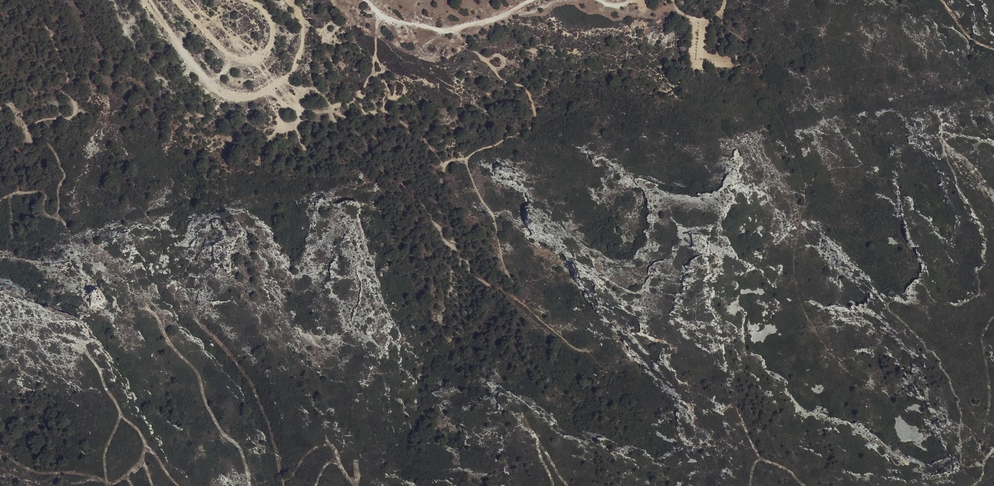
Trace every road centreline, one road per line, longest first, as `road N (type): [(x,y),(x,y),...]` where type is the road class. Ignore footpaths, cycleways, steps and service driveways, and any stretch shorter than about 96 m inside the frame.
road 1 (track): [(291,0),(303,26),(300,55),(258,94),(233,98),(203,79),(151,0)]
road 2 (track): [(367,0),(389,19),(441,30),(491,21),(535,0)]
road 3 (track): [(244,0),(268,15),(273,36),(266,50),(248,58),(224,53),(178,0)]

